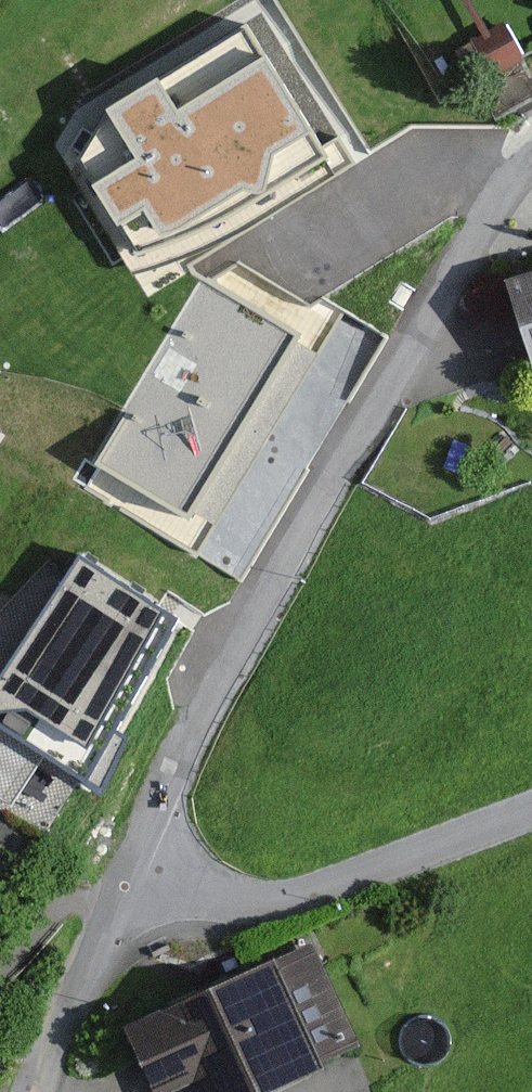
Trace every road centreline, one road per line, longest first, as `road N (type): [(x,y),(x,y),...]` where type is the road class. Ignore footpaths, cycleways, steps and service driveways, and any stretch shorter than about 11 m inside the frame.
road 1 (residential): [(164,888),(185,769),(347,460),(531,161)]
road 2 (residential): [(164,888),(316,890),(531,814)]
road 3 (residential): [(35,1091),(129,905),(164,888)]

